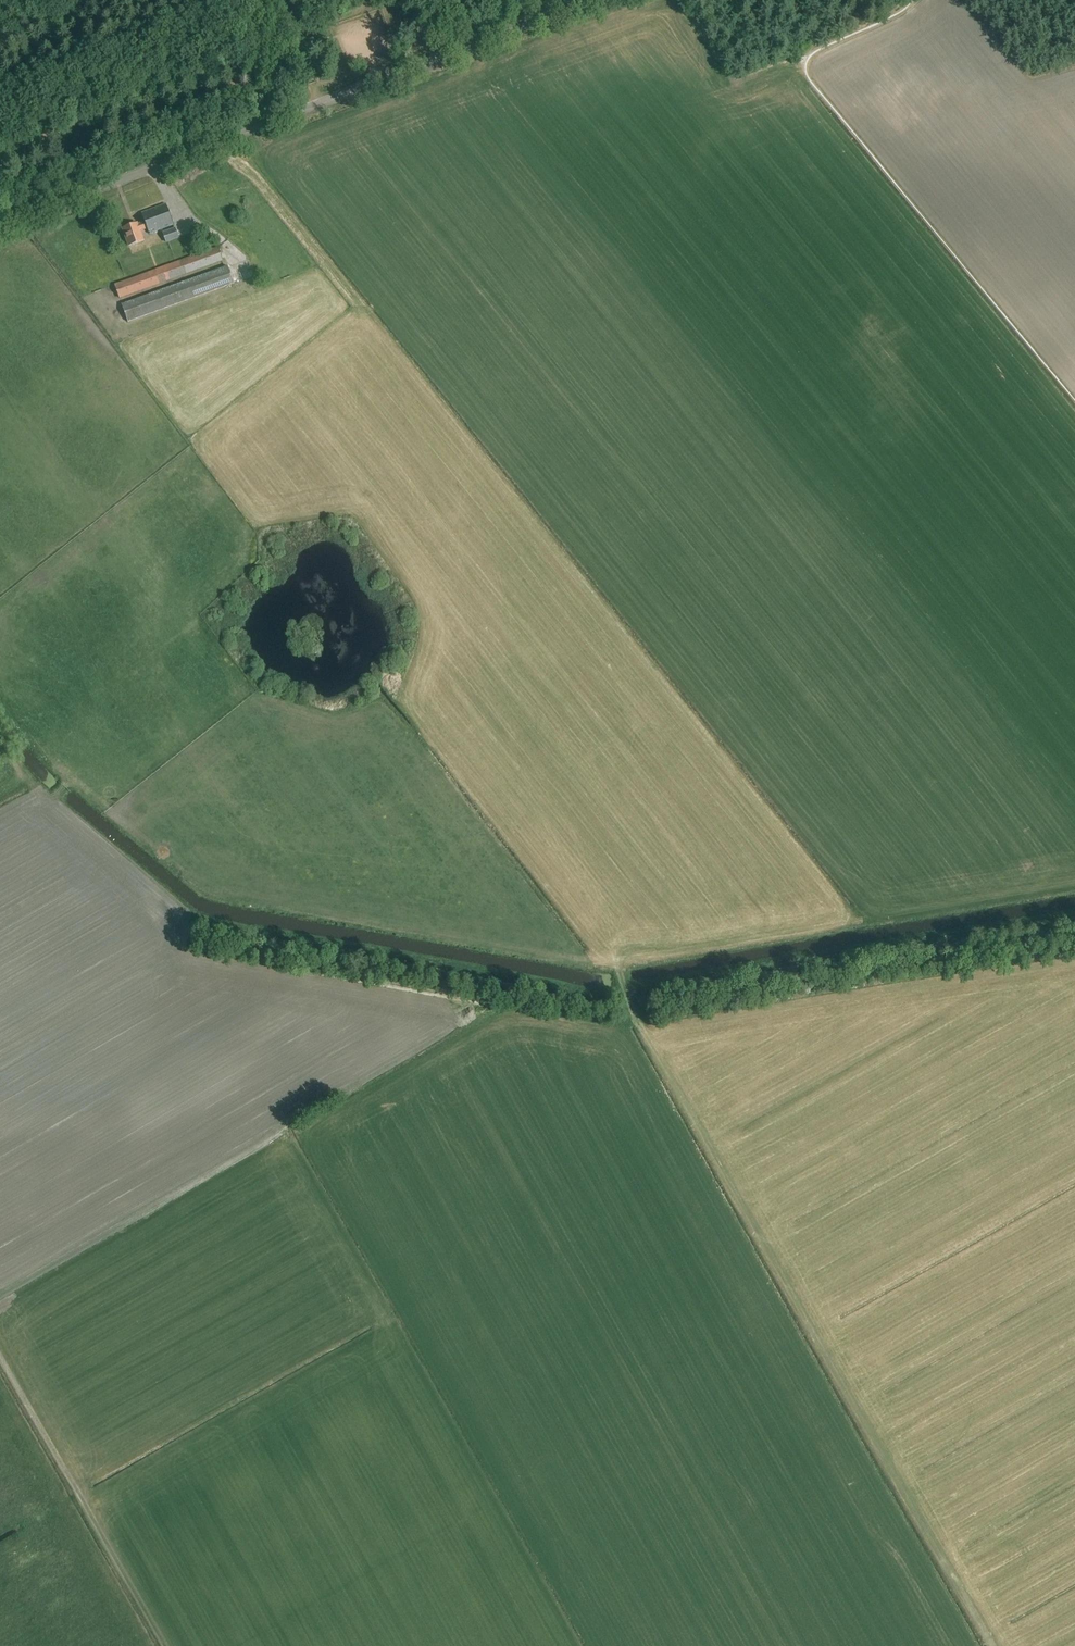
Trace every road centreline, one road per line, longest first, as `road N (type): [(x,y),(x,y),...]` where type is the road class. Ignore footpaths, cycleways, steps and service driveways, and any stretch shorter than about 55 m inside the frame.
road 1 (track): [(1074,920),(595,996),(191,918)]
road 2 (unclassified): [(0,231),(603,0)]

